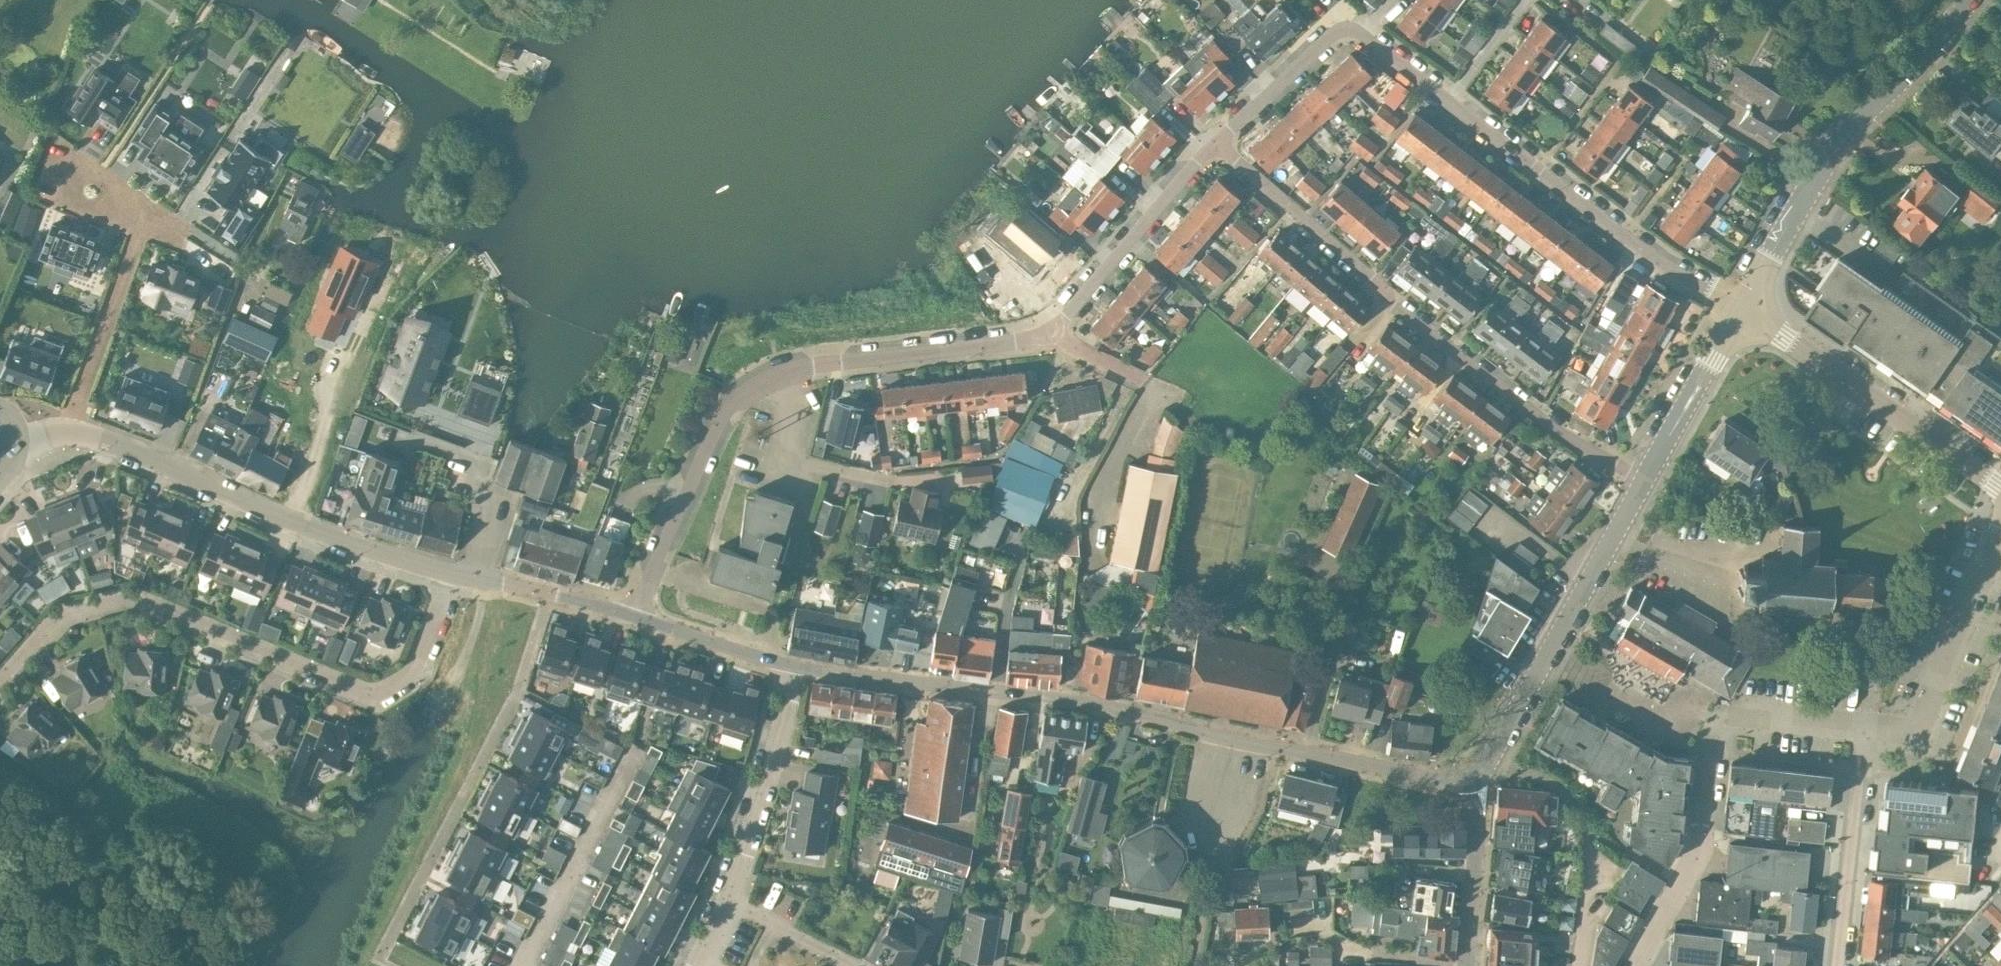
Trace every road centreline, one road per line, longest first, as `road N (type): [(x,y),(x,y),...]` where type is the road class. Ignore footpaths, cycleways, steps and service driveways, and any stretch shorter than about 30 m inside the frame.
road 1 (tertiary): [(1464,783),(1055,698),(798,667)]
road 2 (residential): [(1218,144),(1347,27),(1658,262),(1740,310)]
road 3 (residential): [(0,678),(51,617),(135,596),(361,691),(390,688),(413,667),(450,572)]
road 4 (residential): [(634,614),(724,409),(766,377),(1051,332)]
road 5 (residential): [(1642,478),(1565,434),(1396,307),(1218,144)]
road 6 (tertiary): [(450,572),(98,438),(66,429),(17,441)]
road 7 (secondary): [(1740,310),(1823,162),(1969,0)]
road 8 (secondary): [(1464,783),(1488,763),(1642,478)]
road 9 (residential): [(2000,489),(1740,310)]
road 10 (residential): [(1863,725),(1908,730),(1923,719),(2000,530)]
road 11 (residential): [(1634,965),(1702,836),(1709,719)]
road 12 (residential): [(1051,332),(1196,159),(1218,144)]
road 13 (residential): [(730,900),(798,667)]
road 14 (residential): [(525,965),(635,749)]
road 15 (residential): [(1837,965),(1863,725)]
road 16 (secondary): [(1642,478),(1740,310)]
road 17 (tertiary): [(634,614),(450,572)]
road 18 (secondary): [(1467,965),(1475,811),(1464,783)]
road 19 (tertiary): [(798,667),(634,614)]
road 20 (residential): [(1709,719),(1738,712),(1863,725)]
road 21 (residential): [(1581,965),(1594,866),(1585,834)]

